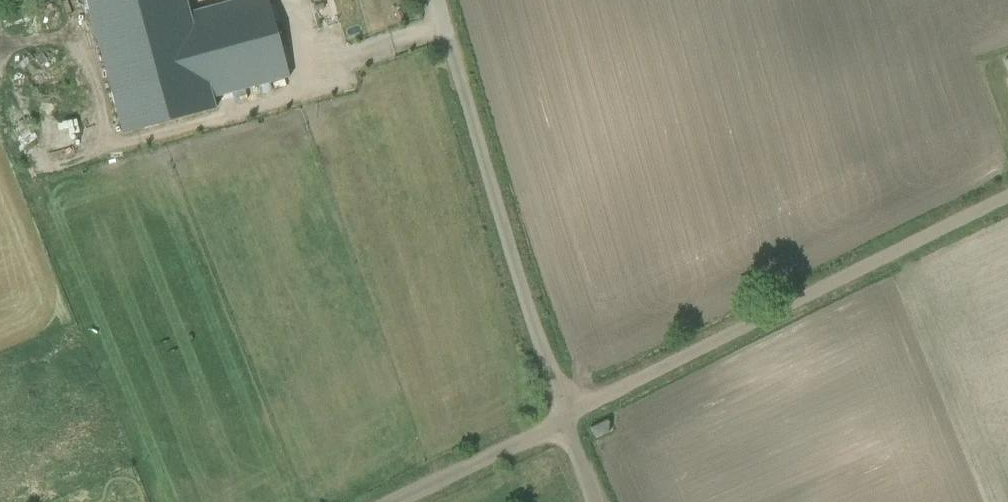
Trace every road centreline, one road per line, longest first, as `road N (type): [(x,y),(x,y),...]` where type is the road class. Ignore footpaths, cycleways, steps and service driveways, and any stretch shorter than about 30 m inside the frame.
road 1 (unclassified): [(567,415),(1007,197)]
road 2 (unclassified): [(567,415),(435,0)]
road 3 (unclassified): [(395,501),(567,415)]

